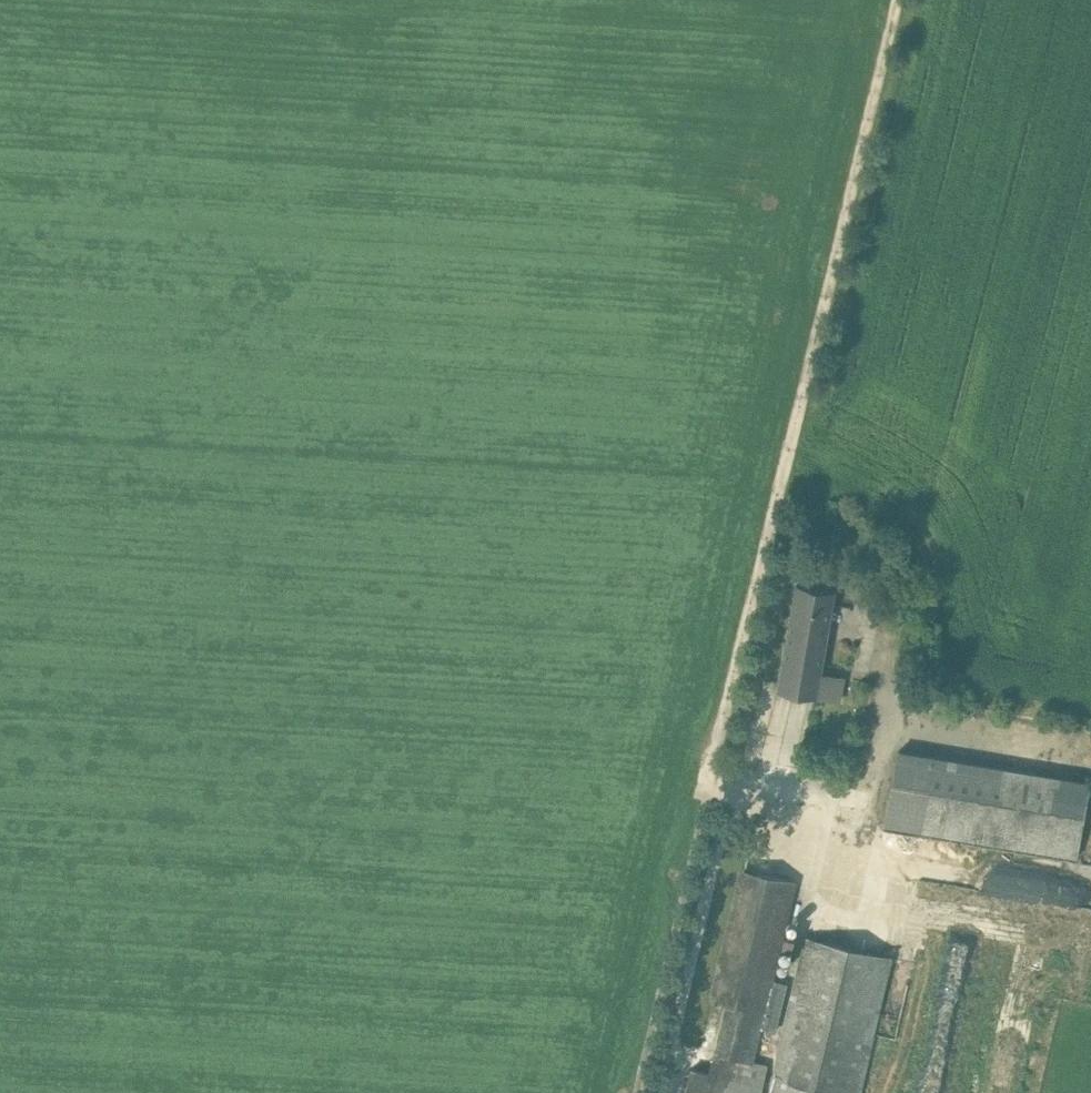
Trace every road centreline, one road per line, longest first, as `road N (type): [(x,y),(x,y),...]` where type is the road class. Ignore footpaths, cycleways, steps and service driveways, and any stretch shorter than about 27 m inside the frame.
road 1 (track): [(899,0),(752,619),(715,864),(659,1092)]

